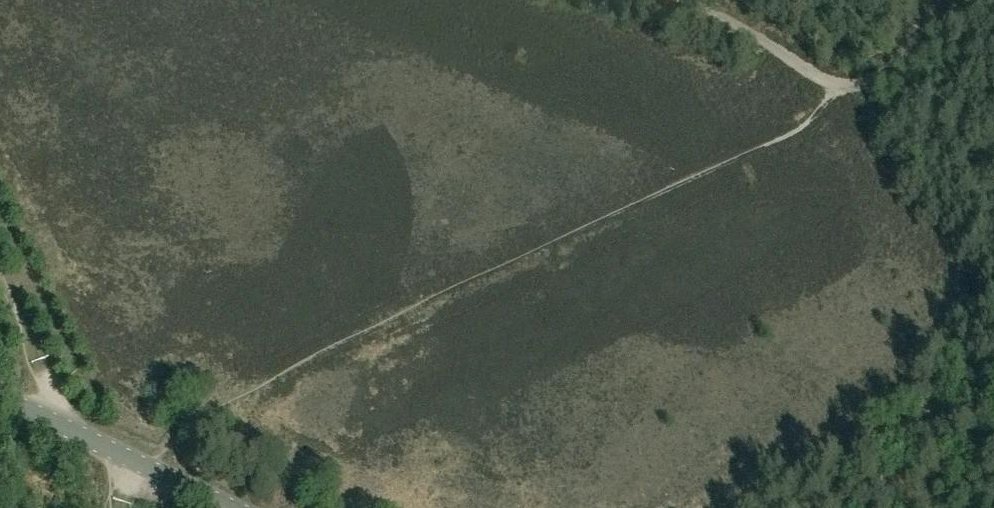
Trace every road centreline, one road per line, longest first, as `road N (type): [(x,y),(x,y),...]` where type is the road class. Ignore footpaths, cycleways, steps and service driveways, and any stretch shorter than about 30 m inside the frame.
road 1 (track): [(126,459),(879,80),(903,59),(936,0)]
road 2 (tertiary): [(236,507),(0,396)]
road 3 (track): [(0,280),(48,388),(126,459)]
road 4 (track): [(683,0),(856,85)]

